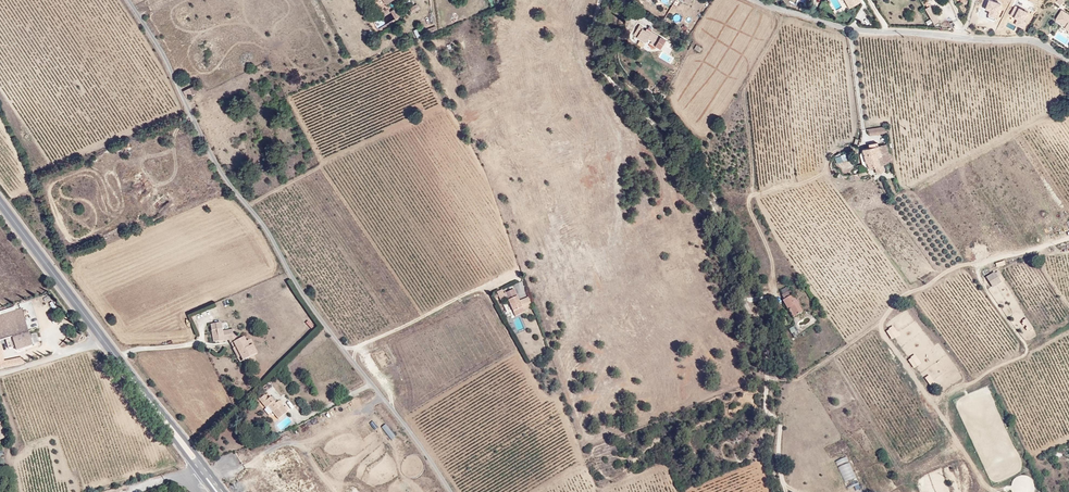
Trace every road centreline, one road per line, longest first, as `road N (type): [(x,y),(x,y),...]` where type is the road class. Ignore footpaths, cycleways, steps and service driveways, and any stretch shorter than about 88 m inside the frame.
road 1 (unclassified): [(452,491),(302,293),(218,165),(129,0)]
road 2 (residential): [(757,0),(854,29),(962,37)]
road 3 (track): [(826,165),(819,176),(748,201),(777,286)]
road 4 (primary): [(0,203),(103,339)]

